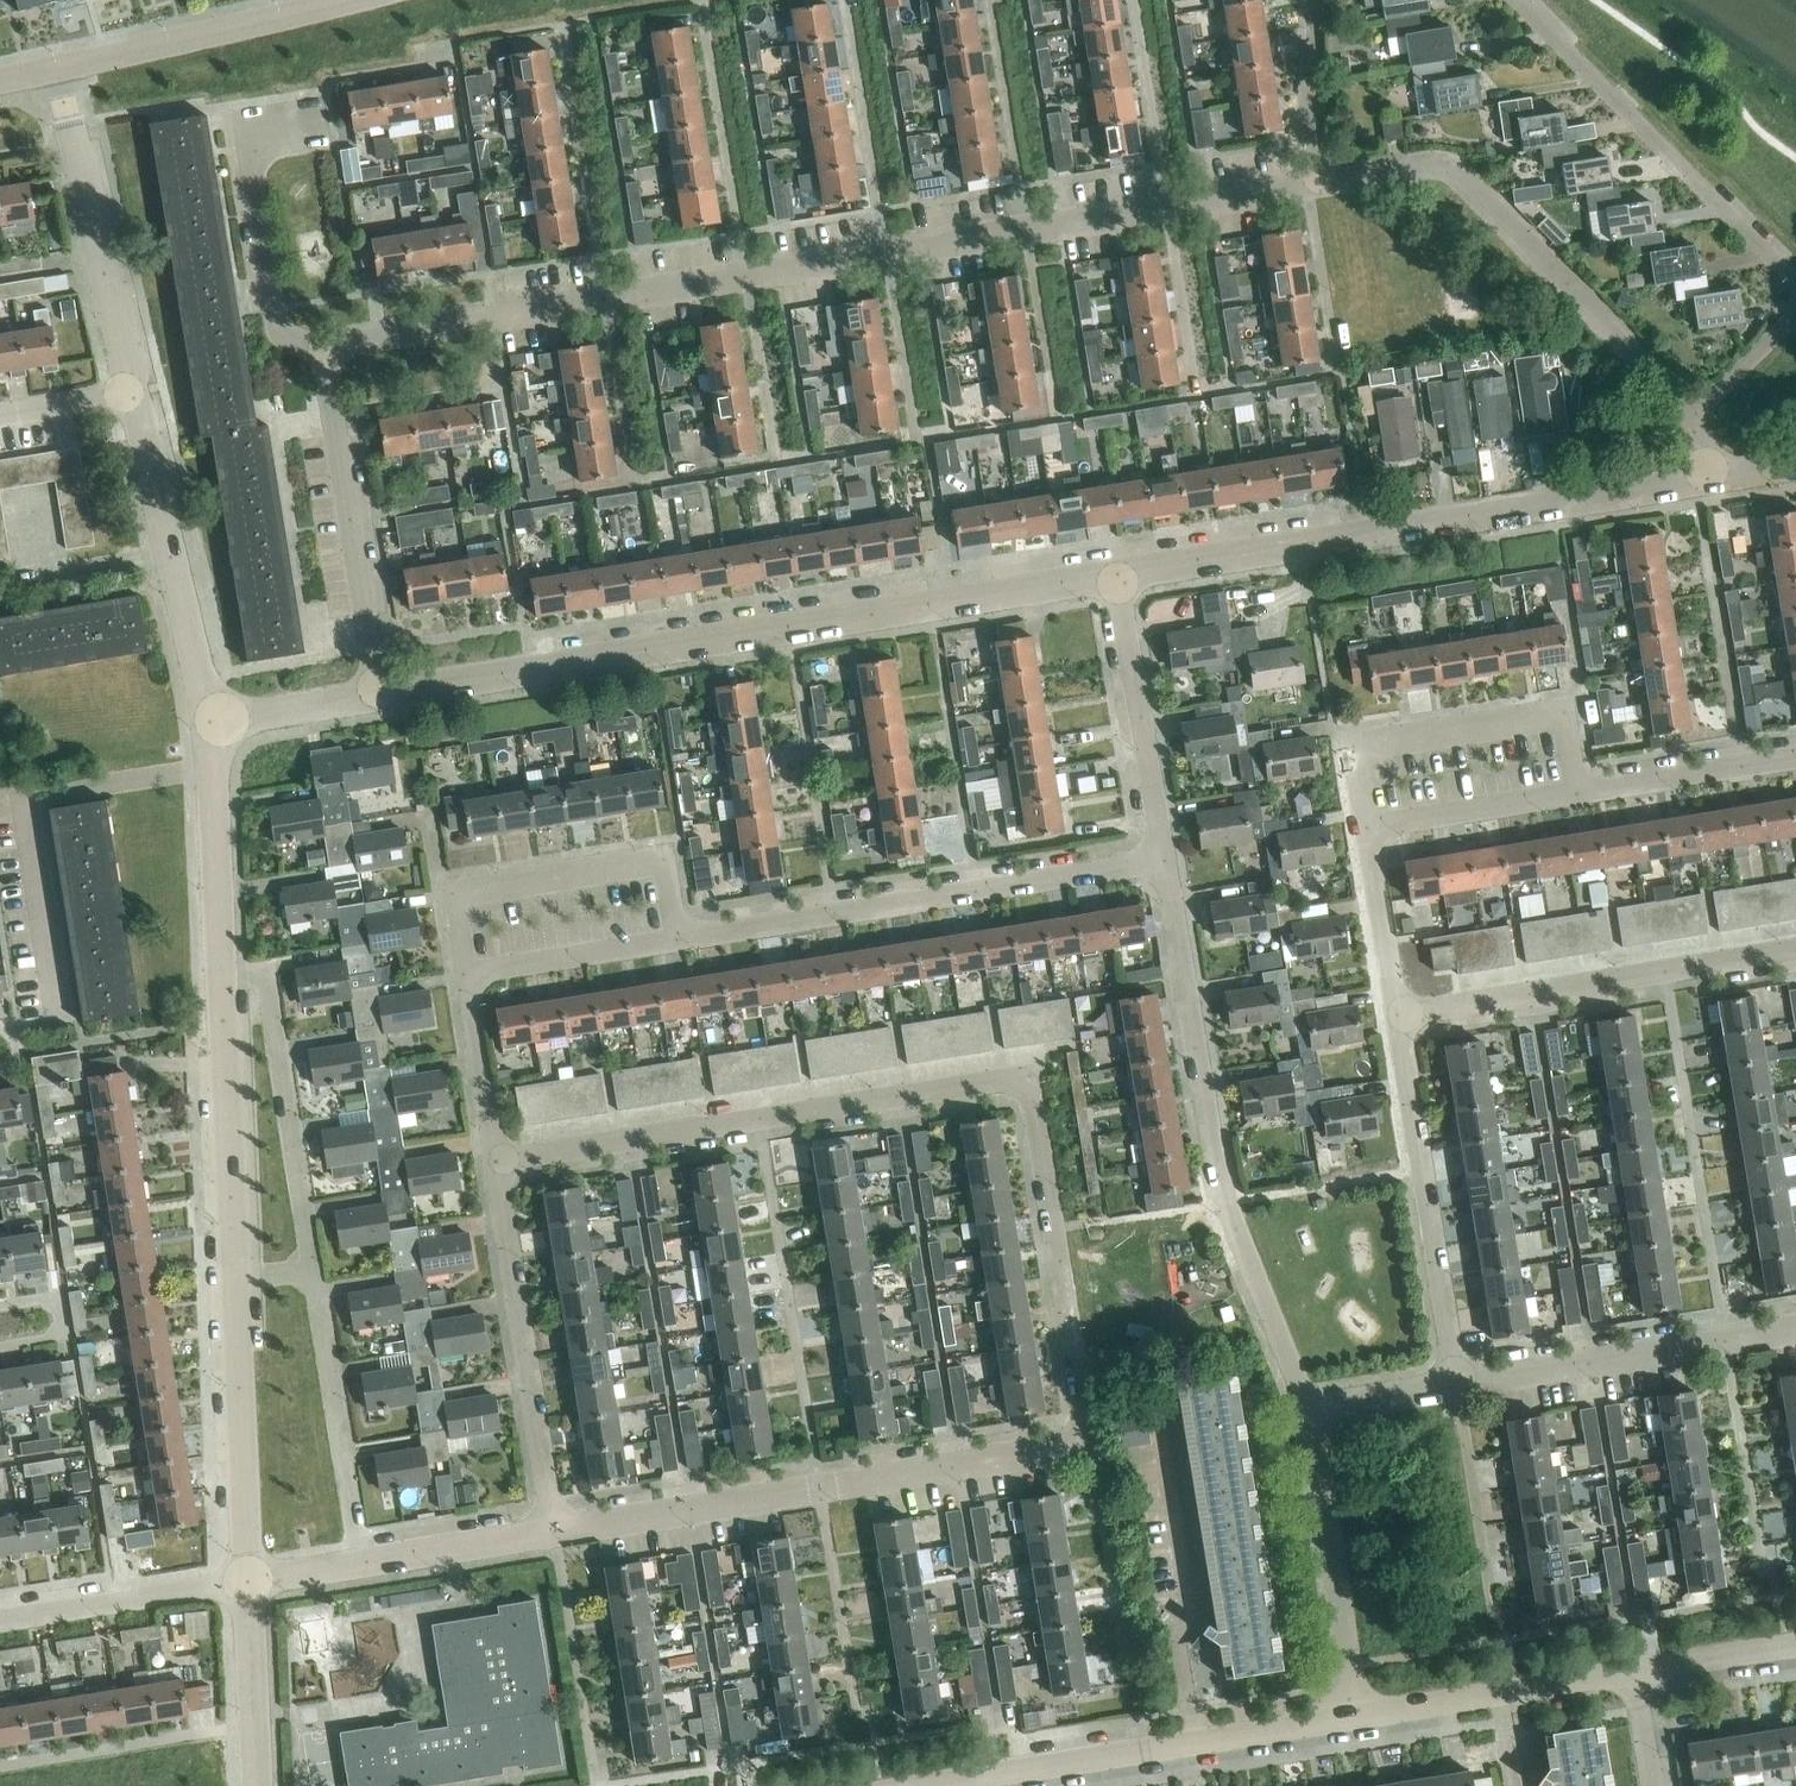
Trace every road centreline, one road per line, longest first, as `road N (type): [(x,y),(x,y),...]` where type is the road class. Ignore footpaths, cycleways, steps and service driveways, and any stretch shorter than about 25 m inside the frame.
road 1 (residential): [(497,1160),(996,1080),(1023,1089),(1034,1111),(1090,1441),(560,1531)]
road 2 (residential): [(323,352),(1316,182)]
road 3 (unclassified): [(376,699),(1114,573)]
road 4 (unclassified): [(1114,573),(1698,480)]
road 5 (residential): [(1308,1407),(1220,1197),(1162,858)]
road 6 (residential): [(682,939),(1162,858)]
road 7 (residential): [(1316,182),(1434,162),(1700,414)]
road 8 (residential): [(1354,1715),(911,1785)]
road 9 (residential): [(58,1012),(23,796),(216,768)]
road 10 (residential): [(1402,1013),(1795,947)]
road 11 (residential): [(1795,283),(1518,0)]
road 12 (residential): [(470,974),(455,890),(668,856),(682,939)]
road 13 (residential): [(1363,829),(1352,745),(1565,711),(1577,793)]
road 14 (residential): [(560,1531),(497,1160)]
road 15 (residential): [(1461,1378),(1402,1013)]
road 16 (residential): [(376,699),(323,352)]
road 17 (unclassified): [(215,729),(132,395)]
road 18 (residential): [(1795,1324),(1461,1378)]
road 19 (unclassified): [(132,395),(51,69)]
road 20 (unclassified): [(242,1583),(234,1262)]
road 21 (residential): [(321,117),(253,128),(284,333),(323,352)]
road 22 (residential): [(309,1256),(262,1001),(219,964)]
road 23 (residential): [(357,1564),(309,1256)]
road 24 (residential): [(1354,1715),(1308,1407)]
road 25 (unclassified): [(234,1262),(219,964)]
road 26 (residential): [(1162,858),(1114,573)]
road 27 (tertiary): [(51,69),(324,0)]
road 28 (residential): [(242,1583),(0,1619)]
road 29 (residential): [(1577,793),(1795,757)]
road 30 (residential): [(1363,829),(1577,793)]
road 31 (residential): [(470,974),(682,939)]
road 32 (residential): [(560,1531),(357,1564)]
road 33 (unclassified): [(250,1785),(242,1583)]
road 34 (unclassified): [(219,964),(216,768)]
road 35 (residential): [(1402,1013),(1363,829)]
road 36 (residential): [(497,1160),(470,974)]
road 37 (residential): [(1308,0),(1316,182)]
road 38 (unclassified): [(215,729),(376,699)]
road 39 (residential): [(1514,1691),(1354,1715)]
road 40 (residential): [(1795,1648),(1637,1673)]
road 41 (residential): [(1461,1378),(1308,1407)]
road 42 (residential): [(1700,414),(1795,312)]
road 43 (residential): [(0,415),(132,395)]
road 44 (residential): [(1637,1673),(1514,1691)]

